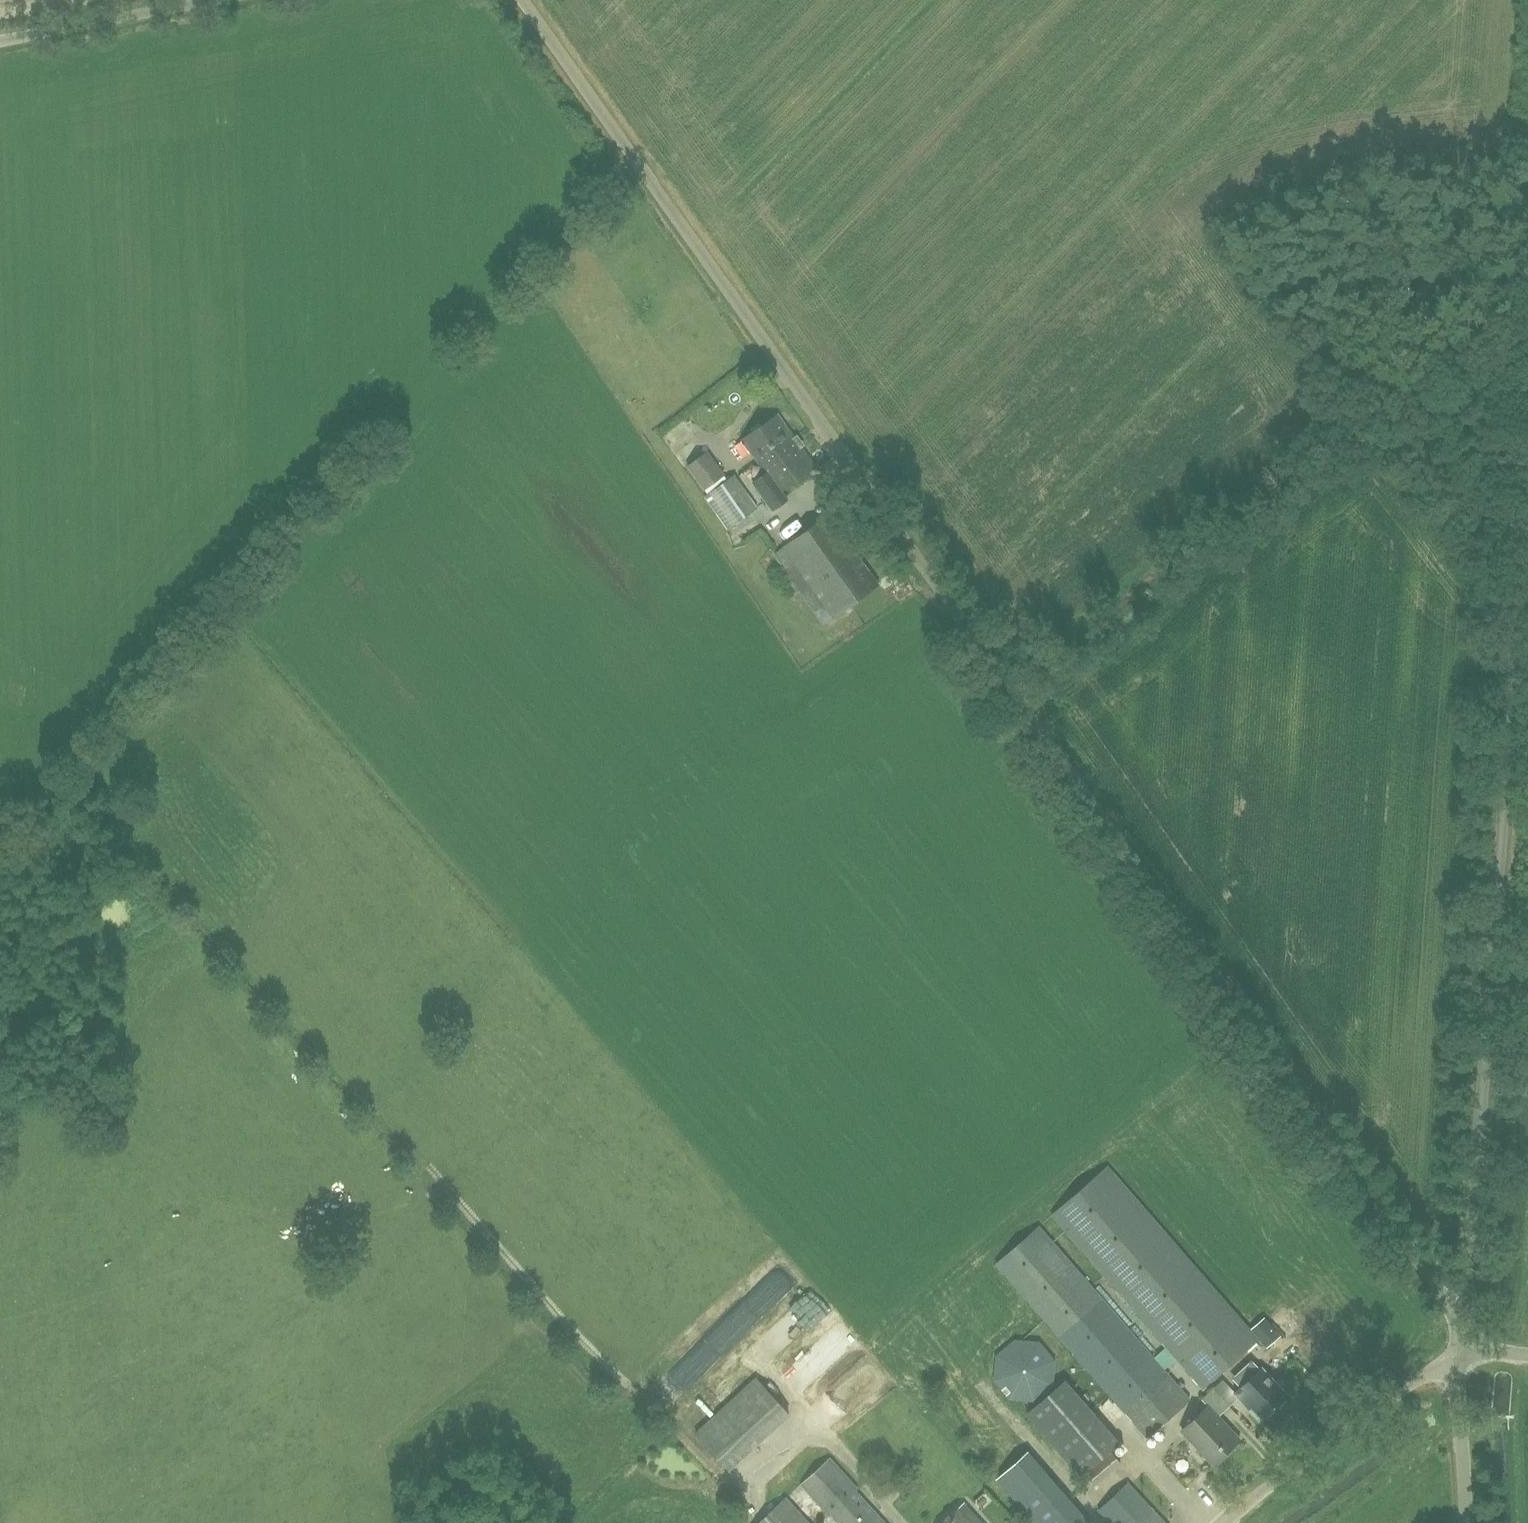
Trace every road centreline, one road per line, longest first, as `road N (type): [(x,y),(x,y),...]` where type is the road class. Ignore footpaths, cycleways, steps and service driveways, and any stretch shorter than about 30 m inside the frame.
road 1 (unclassified): [(1463,1321),(523,0)]
road 2 (unclassified): [(1463,1321),(1527,468)]
road 3 (unclassified): [(1226,1522),(1461,1353)]
road 4 (unclassified): [(0,43),(217,0)]
road 5 (unclassified): [(1467,1522),(1461,1353)]

